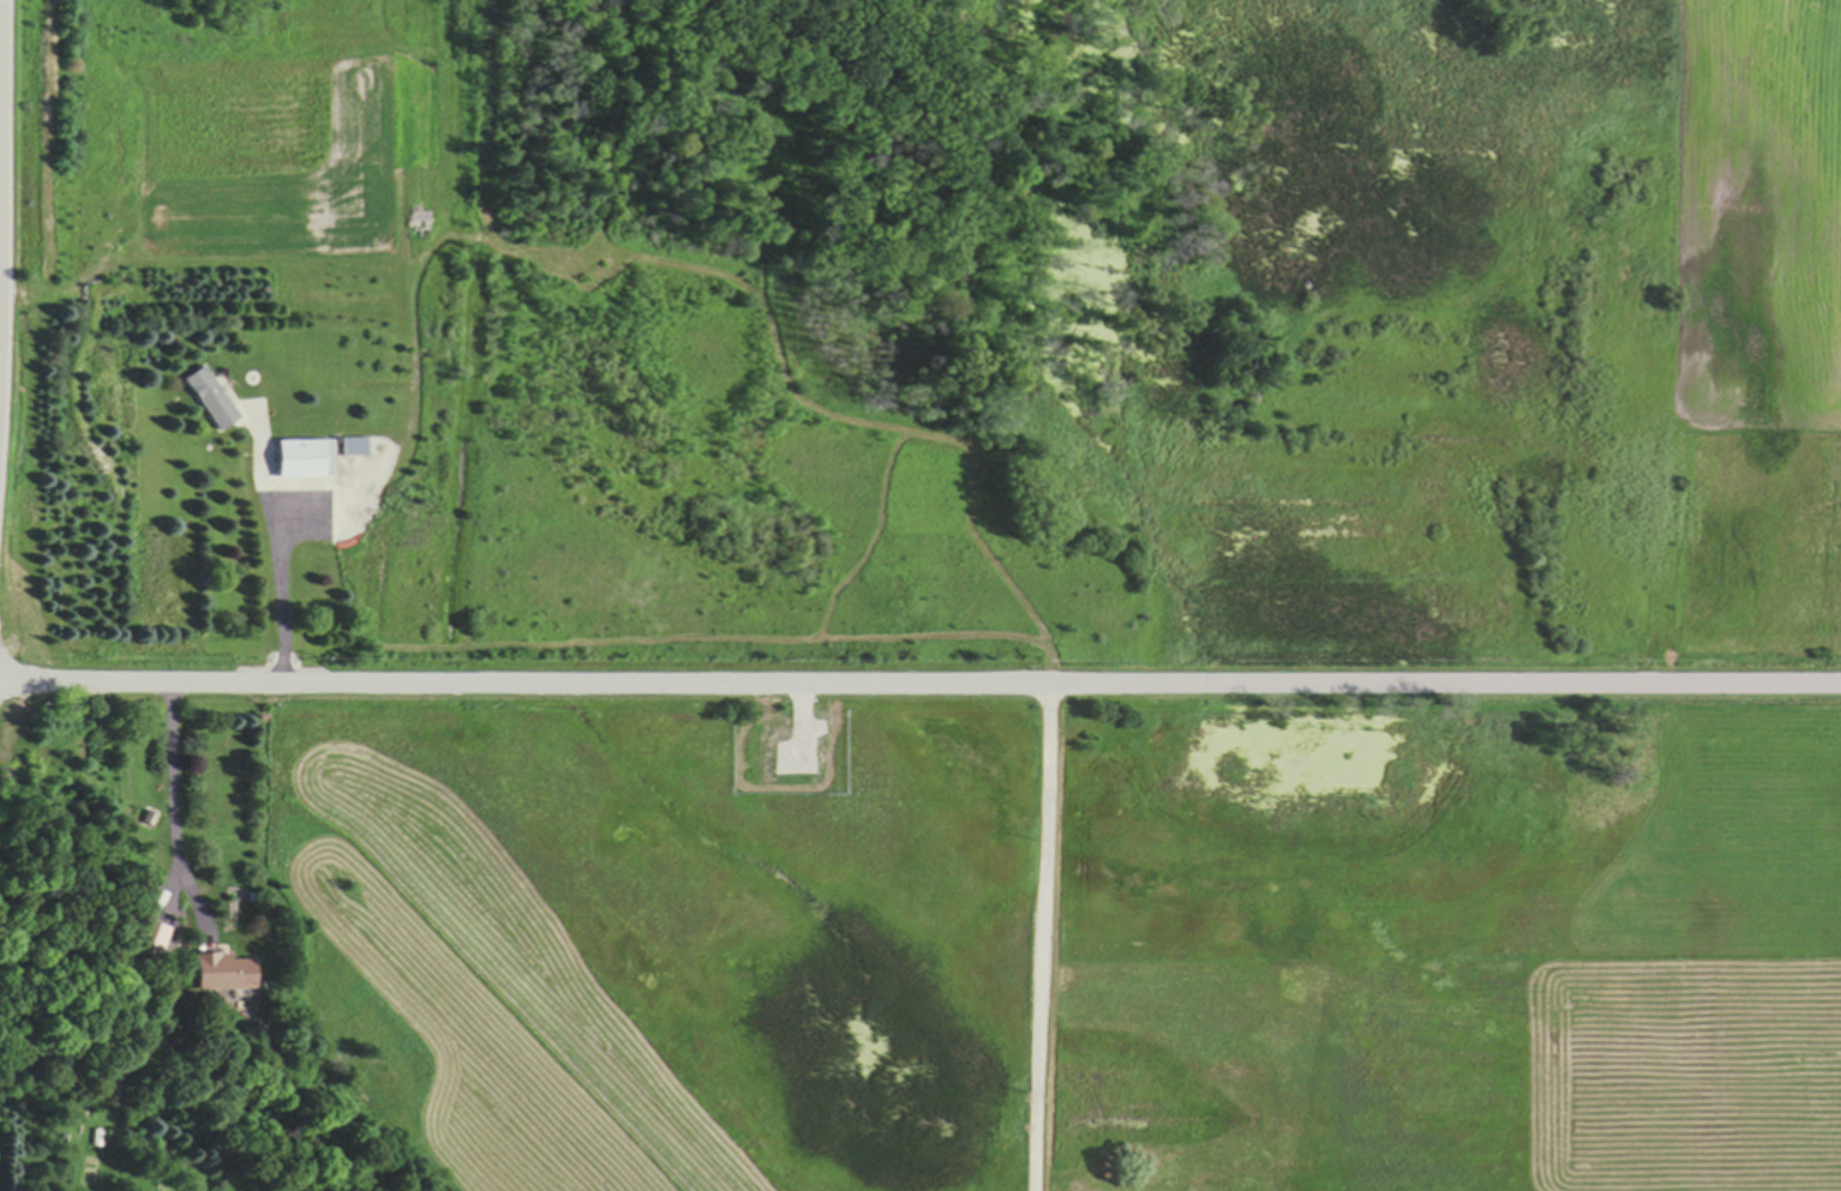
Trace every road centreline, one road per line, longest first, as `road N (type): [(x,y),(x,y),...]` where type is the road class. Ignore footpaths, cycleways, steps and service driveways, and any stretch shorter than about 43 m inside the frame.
road 1 (residential): [(0,685),(1840,684)]
road 2 (primary): [(0,350),(0,102)]

